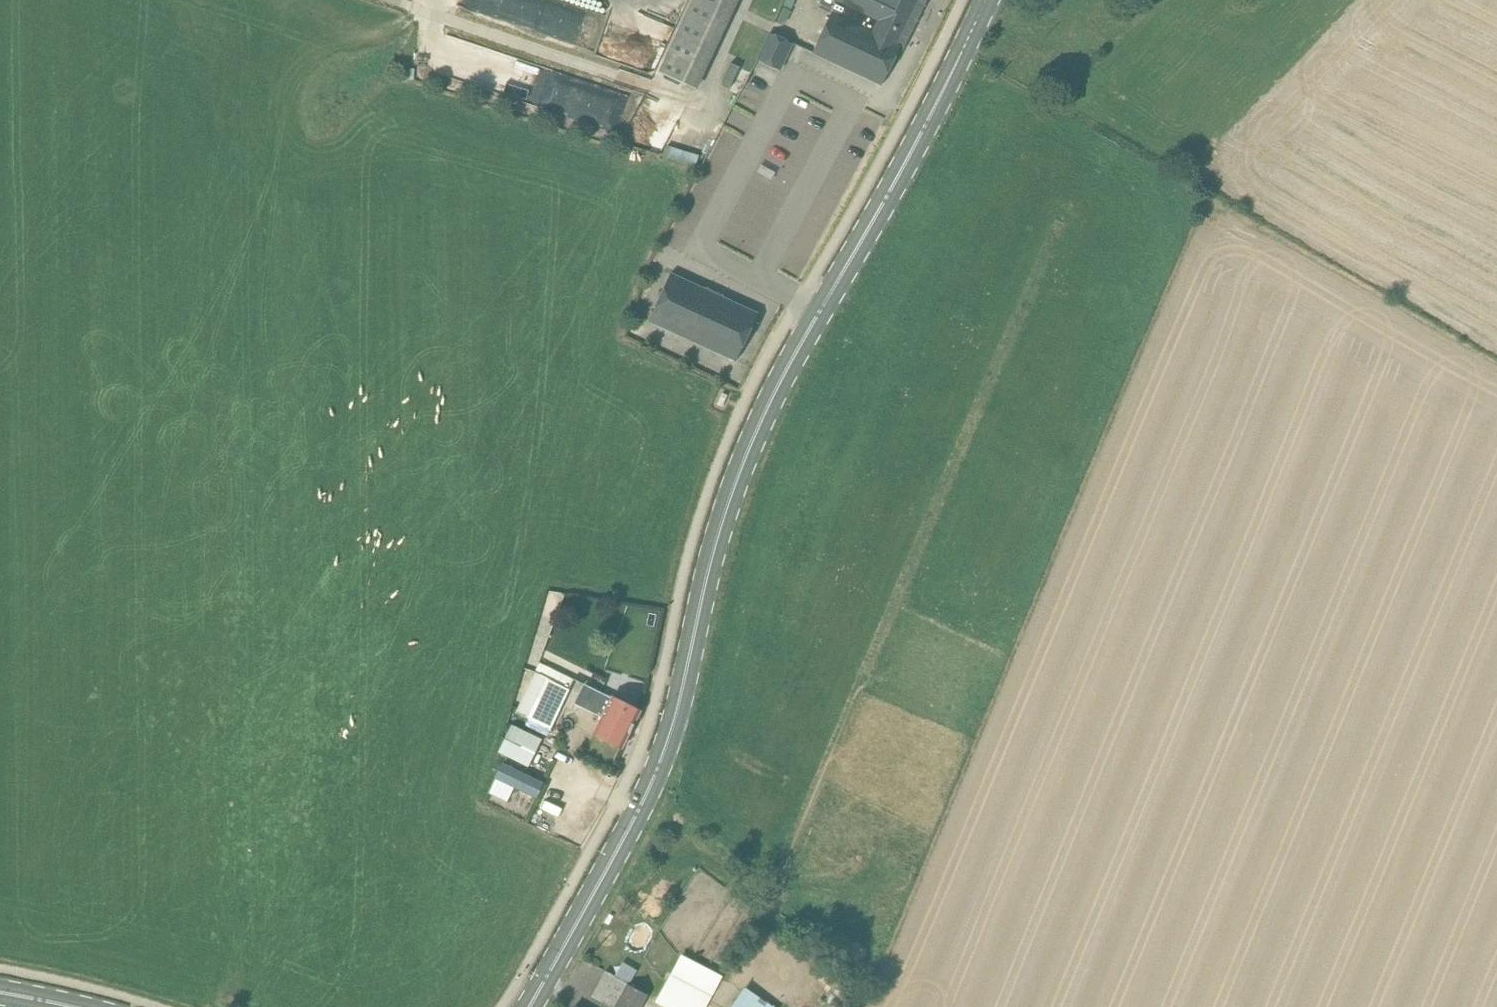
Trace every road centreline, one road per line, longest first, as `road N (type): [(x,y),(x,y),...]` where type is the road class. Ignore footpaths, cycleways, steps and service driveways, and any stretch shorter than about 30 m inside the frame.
road 1 (primary): [(529,1006),(661,763),(714,550),(761,421),(987,0)]

